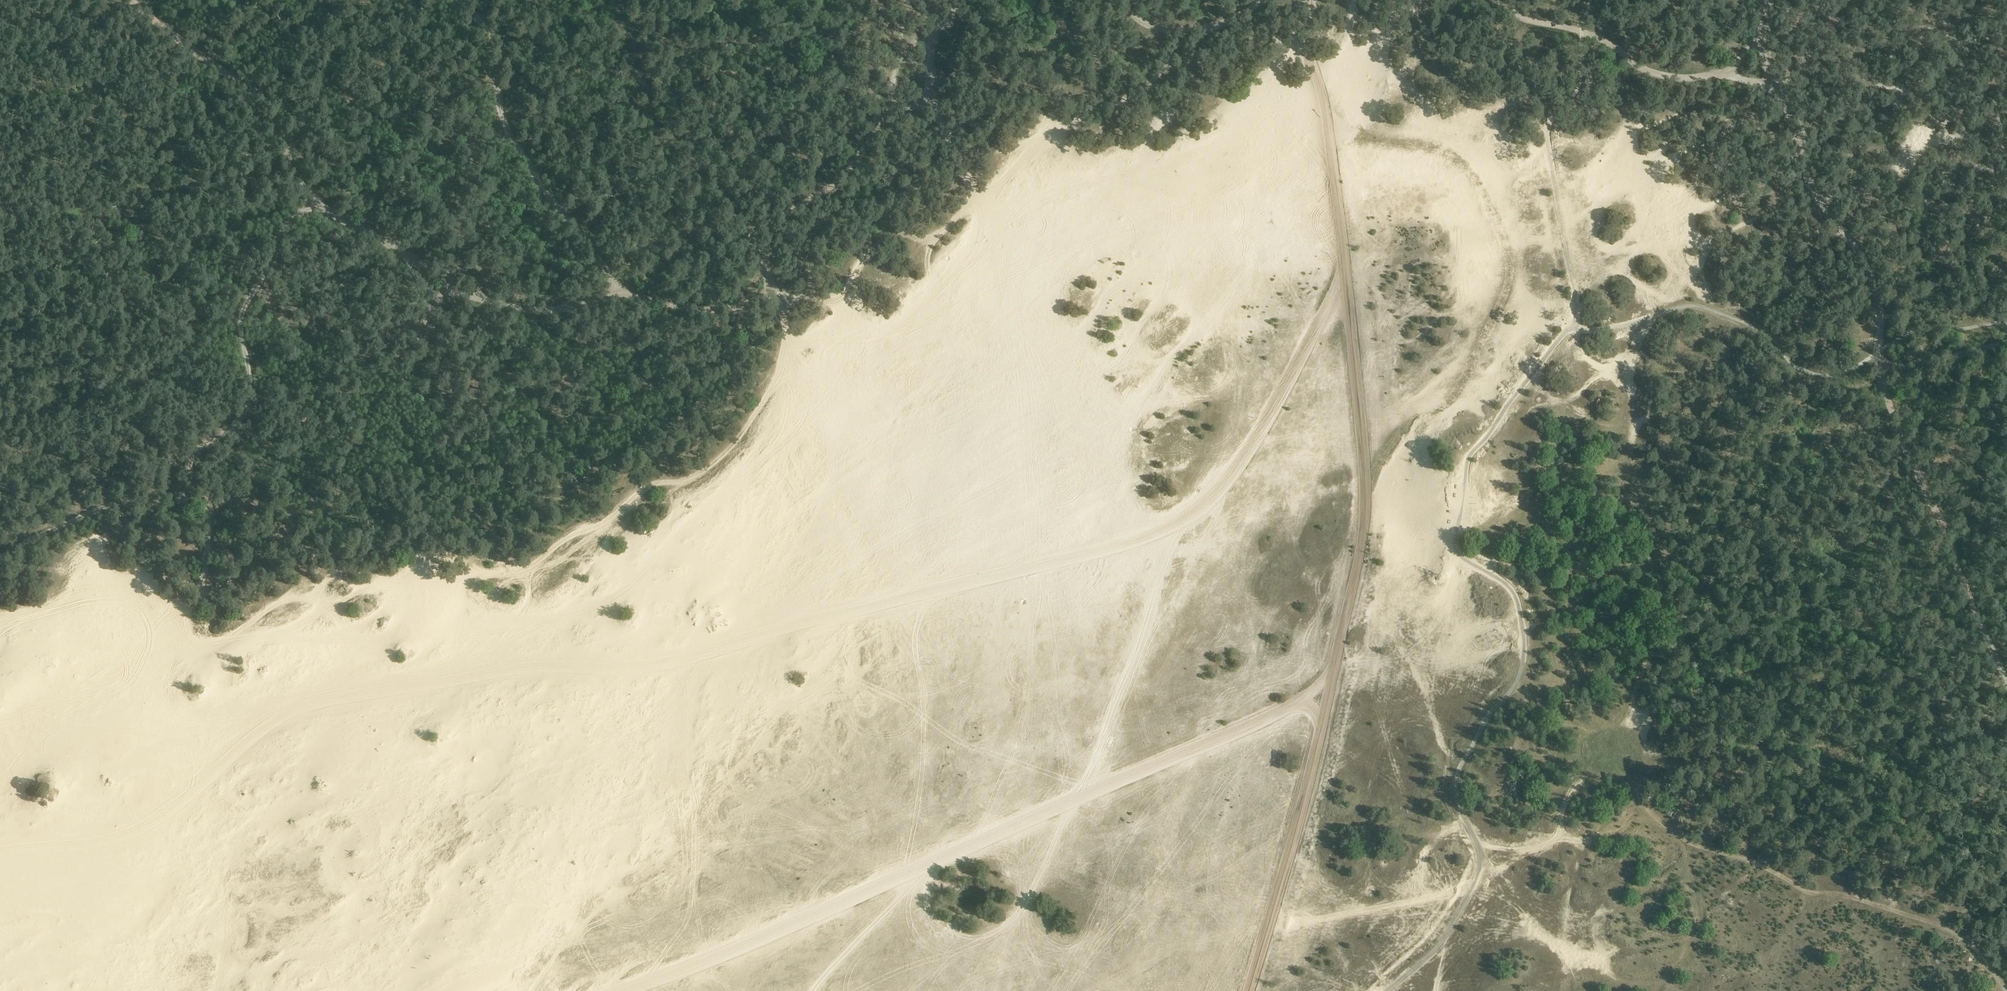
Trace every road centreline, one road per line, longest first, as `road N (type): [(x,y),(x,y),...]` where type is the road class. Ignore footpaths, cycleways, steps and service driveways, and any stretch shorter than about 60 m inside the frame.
road 1 (track): [(0,633),(81,614),(240,640),(545,556),(576,533),(692,481),(738,439),(770,392),(812,362),(885,333),(948,276),(987,215),(1044,177),(1199,171),(1239,136),(1293,113),(1330,142),(1434,149),(1467,168),(1492,204),(1508,255),(1506,299),(1476,361),(1427,403),(1364,432)]
road 2 (track): [(1346,270),(1273,420),(1229,482),(1172,525),(805,610),(661,669),(635,674),(547,658),(297,706),(226,747),(146,830),(114,847),(83,859),(0,864)]
road 3 (track): [(2006,988),(1958,936),(1844,895),(1811,893),(1747,859),(1688,842),(1636,791),(1647,754),(1635,703),(1659,618),(1632,442),(1641,350),(1654,317),(1718,236),(1812,185)]
road 4 (track): [(1248,990),(1318,744),(1365,527),(1346,270),(1306,0)]
road 5 (track): [(619,990),(722,955),(1259,720),(1306,697),(1335,665)]
road 6 (track): [(319,203),(429,274),(527,310),(619,292),(704,310),(773,296)]
road 7 (track): [(960,0),(931,43),(935,104),(891,114),(844,177),(755,236),(754,256),(773,276),(773,296)]
road 8 (track): [(935,104),(980,205),(1068,123),(1149,89),(1208,27)]
road 9 (track): [(1372,990),(1364,830),(1381,725),(1369,619),(1350,603)]
road 10 (track): [(1877,354),(1872,274),(1801,164),(1795,127),(1766,65),(1763,0)]
road 11 (track): [(0,559),(116,503),(205,500),(210,522),(201,589),(177,635)]
road 12 (track): [(1877,354),(1903,444),(2006,685)]
road 13 (track): [(205,500),(189,473),(193,456),(236,425),(249,402),(244,305),(280,233),(319,203)]
road 14 (track): [(619,292),(506,130),(498,47),(461,0)]
road 15 (track): [(1527,382),(1600,421),(1636,429),(1653,418),(1843,374)]
road 16 (track): [(1493,0),(1530,20),(1595,37),(1642,68),(1758,81),(1781,93)]
road 17 (track): [(319,203),(295,173),(266,103),(129,0)]
road 18 (track): [(904,990),(989,940),(1019,912),(1082,796)]
road 19 (track): [(1465,488),(1534,412),(1581,395),(1603,370),(1641,350)]
road 20 (track): [(1475,885),(1421,903),(1379,906),(1344,893),(1291,848)]
road 21 (track): [(1369,619),(1418,673),(1457,789)]
road 22 (track): [(1643,805),(1610,817),(1590,840),(1476,842)]
road 23 (track): [(2006,343),(1843,374)]
road 24 (track): [(1119,0),(1144,23),(1191,29),(1227,22),(1262,0)]
road 25 (track): [(1590,840),(1565,904),(1565,945),(1581,990)]

